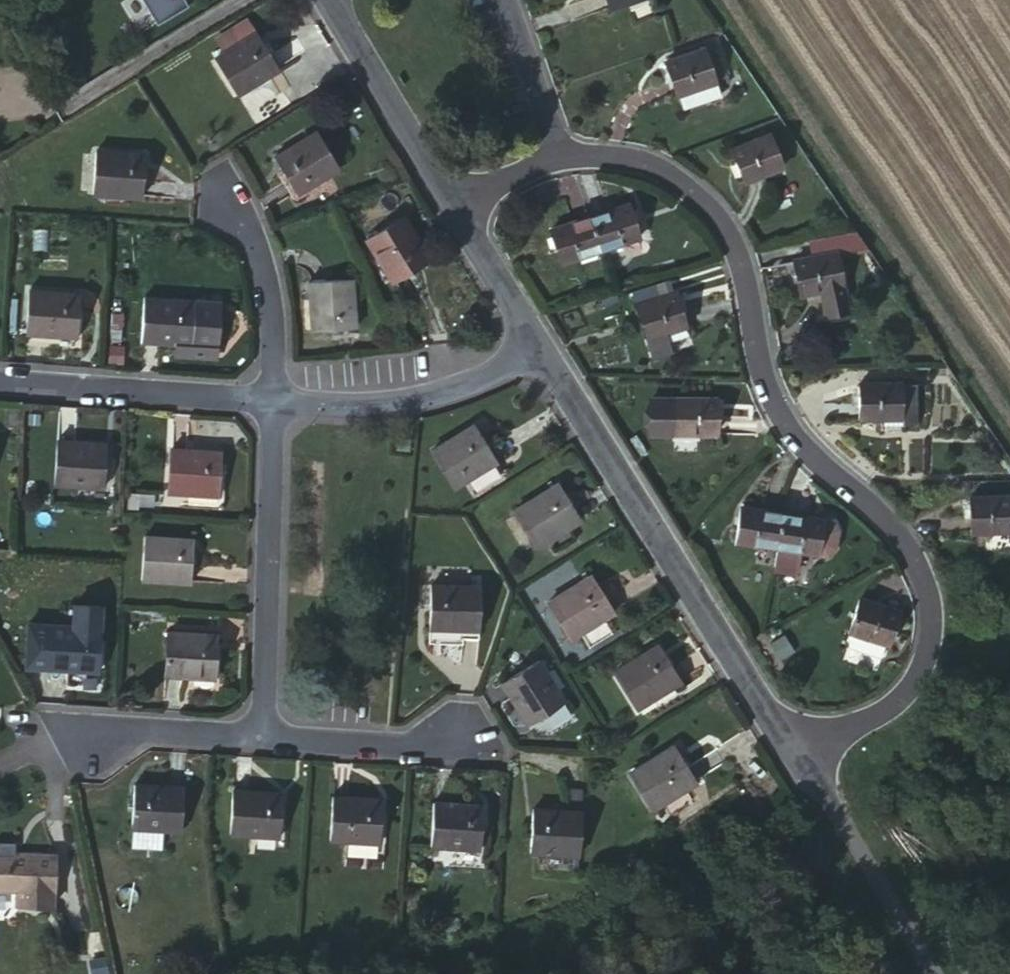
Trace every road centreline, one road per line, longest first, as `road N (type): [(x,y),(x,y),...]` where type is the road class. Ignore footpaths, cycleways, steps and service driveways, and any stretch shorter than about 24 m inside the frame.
road 1 (residential): [(550,151),(662,169),(731,232),(770,400),(822,467),(906,547),(924,636),(891,709),(789,746)]
road 2 (residential): [(536,335),(789,746)]
road 3 (residential): [(260,396),(253,725)]
road 4 (residential): [(536,335),(463,381),(366,402),(260,396)]
road 5 (residential): [(789,746),(927,973)]
road 6 (residential): [(260,396),(0,378)]
road 7 (residential): [(253,725),(43,732),(0,754)]
road 8 (residential): [(328,0),(450,197)]
road 9 (residential): [(260,396),(263,276),(226,190)]
road 10 (residential): [(253,725),(449,735)]
road 11 (residential): [(450,197),(536,335)]
road 12 (residential): [(550,151),(502,0)]

